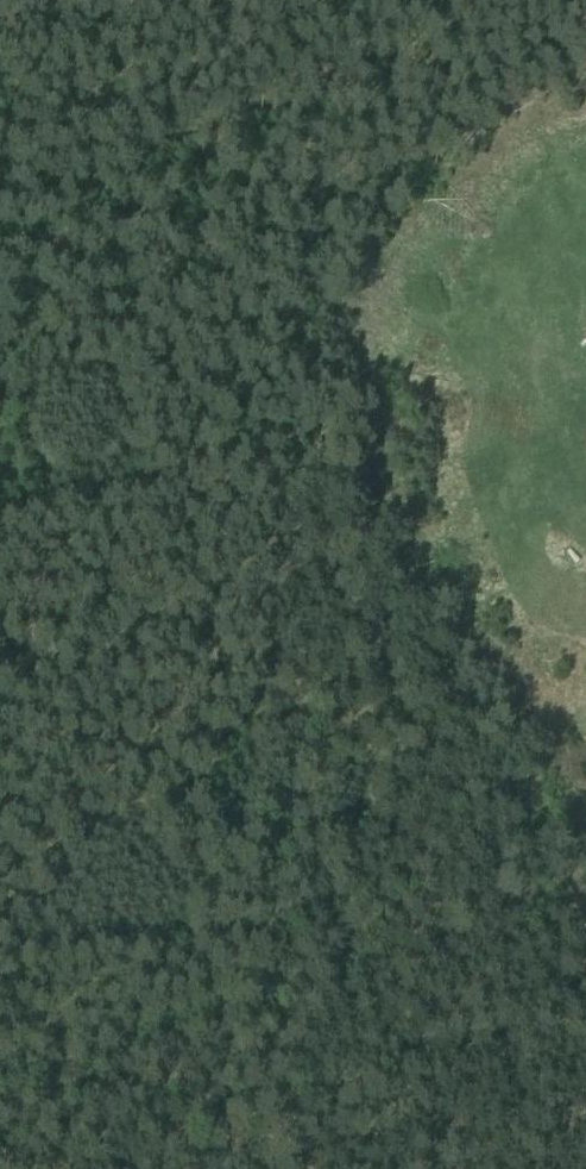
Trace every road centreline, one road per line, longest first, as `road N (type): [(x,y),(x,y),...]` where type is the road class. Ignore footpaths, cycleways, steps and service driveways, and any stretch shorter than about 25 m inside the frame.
road 1 (track): [(0,11),(163,0)]

